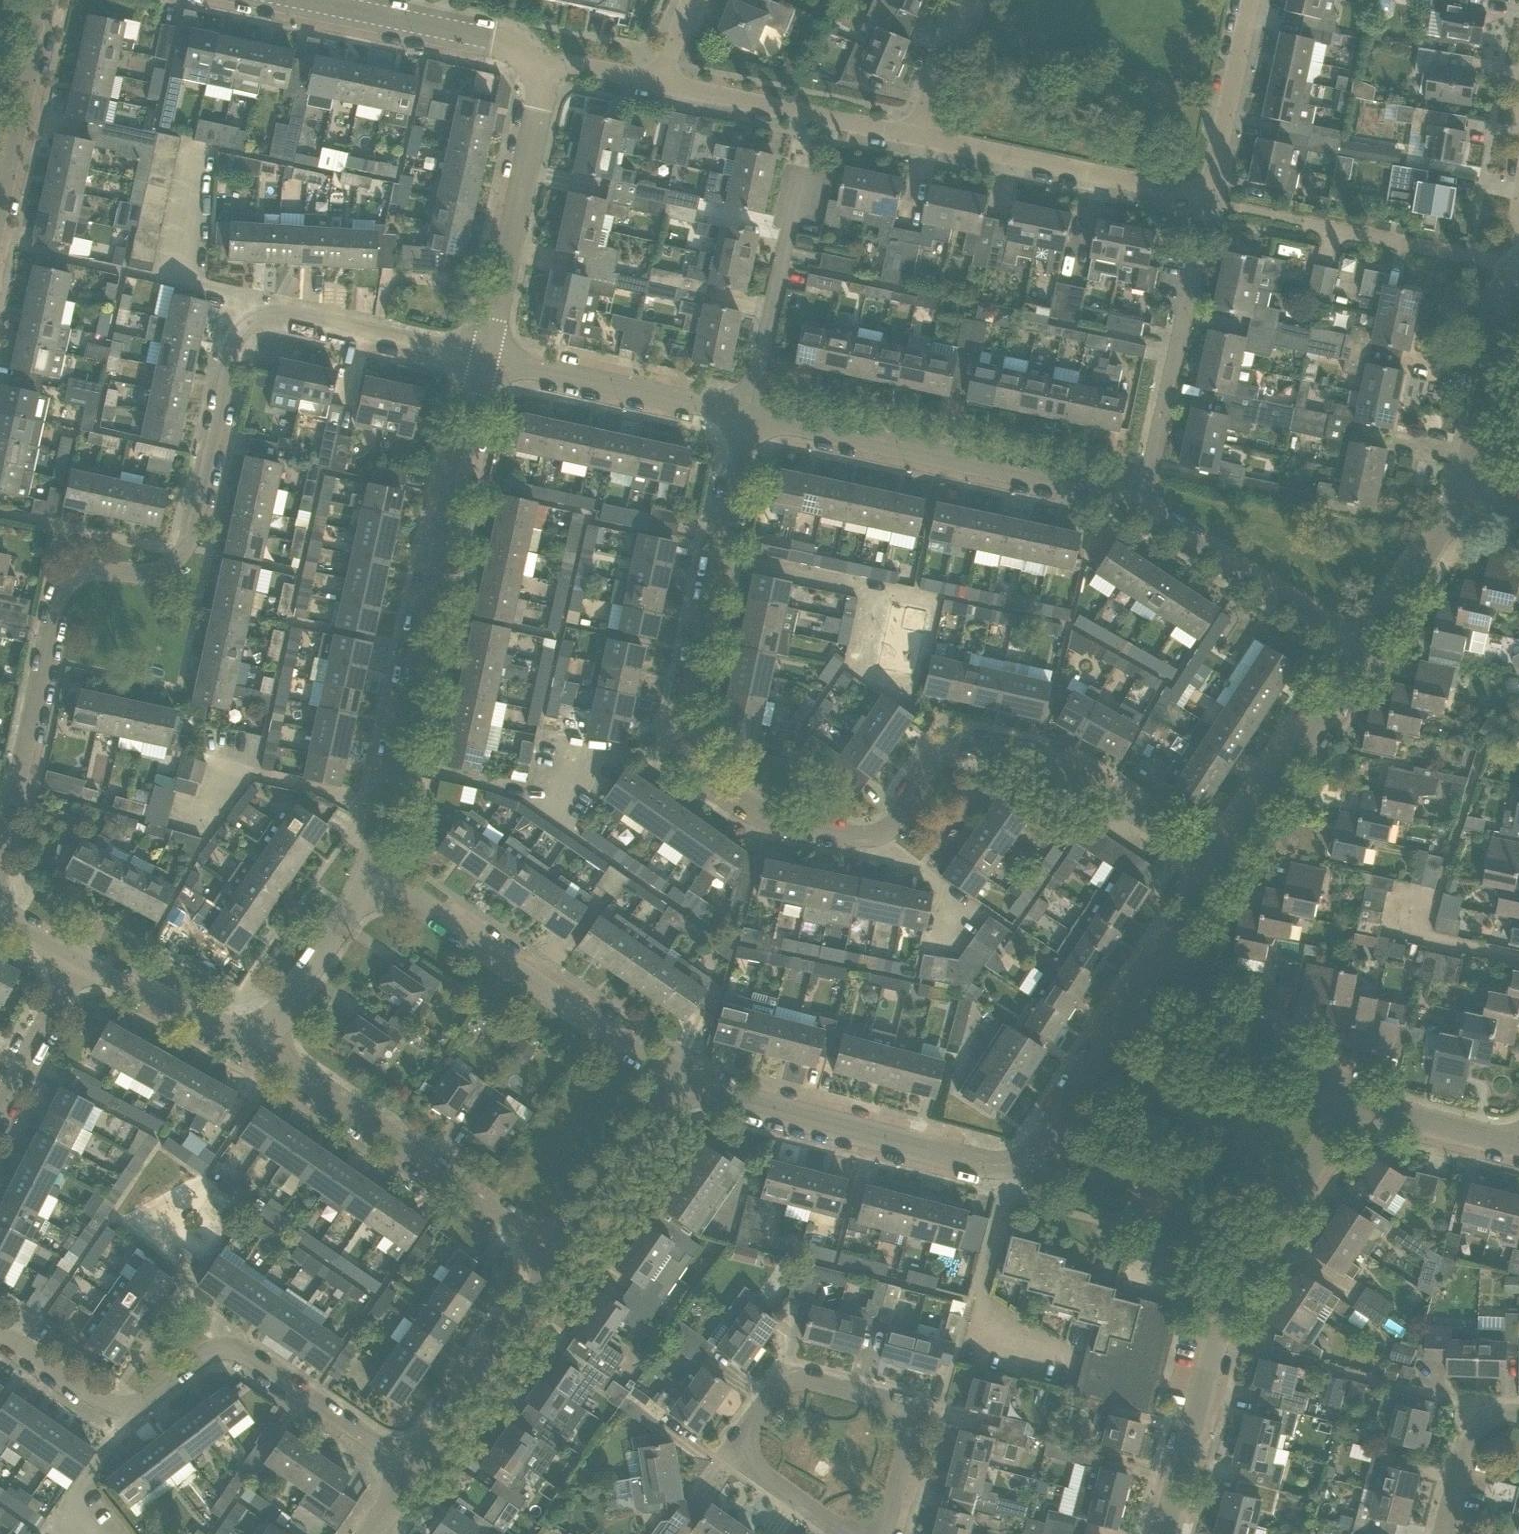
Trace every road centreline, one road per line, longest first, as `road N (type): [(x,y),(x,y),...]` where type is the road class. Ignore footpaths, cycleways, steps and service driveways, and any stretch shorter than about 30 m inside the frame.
road 1 (residential): [(1218,864),(994,739),(972,744),(894,827),(871,836),(808,832),(716,781),(688,746),(741,415)]
road 2 (residential): [(0,869),(56,600),(68,582),(93,570),(148,573),(175,559),(189,536),(235,340),(255,319)]
road 3 (residential): [(693,1082),(974,1163),(1001,1161),(1047,1120),(1158,966)]
road 4 (residential): [(366,890),(488,361)]
road 5 (residential): [(414,1472),(227,1349),(209,1354),(135,1415),(106,1409),(0,1335)]
road 6 (residential): [(1164,1533),(1224,1308),(1352,1097)]
road 7 (residential): [(1144,501),(741,415)]
road 8 (residential): [(366,890),(413,899),(693,1082)]
road 9 (residential): [(567,1264),(255,1045)]
road 10 (residential): [(854,1533),(768,1478),(748,1440),(773,1398),(797,1382),(836,1384),(912,1409)]
road 11 (residential): [(1210,203),(918,141)]
road 12 (residential): [(488,361),(542,80)]
road 13 (residential): [(1218,864),(1371,639)]
road 14 (residential): [(1371,639),(1144,501)]
road 15 (residential): [(918,141),(662,86)]
road 16 (residential): [(741,415),(488,361)]
road 17 (residential): [(414,1472),(567,1264)]
road 18 (residential): [(488,361),(280,310),(255,319)]
road 19 (residential): [(1144,501),(1193,269)]
road 20 (residential): [(1511,278),(1485,262),(1283,219)]
road 21 (residential): [(1352,1097),(1158,966)]
road 22 (residential): [(741,415),(792,191)]
road 23 (residential): [(567,1264),(693,1082)]
road 24 (residential): [(1468,491),(1511,278)]
road 25 (residential): [(1210,203),(1256,0)]
road 26 (residential): [(0,198),(42,0)]
road 27 (residential): [(255,1045),(77,958)]
road 28 (residential): [(255,1045),(366,890)]
road 29 (residential): [(1371,639),(1468,491)]
road 30 (residential): [(1518,1146),(1352,1097)]
road 31 (residential): [(0,1110),(77,958)]
road 32 (residential): [(1446,1533),(1471,1443),(1489,1422),(1518,1420)]
road 33 (residential): [(969,0),(918,141)]
road 34 (residential): [(440,29),(312,0)]
road 35 (residential): [(885,1533),(912,1409)]
road 36 (residential): [(662,86),(563,69),(542,80)]
road 37 (residential): [(542,80),(529,56),(498,37),(440,29)]

